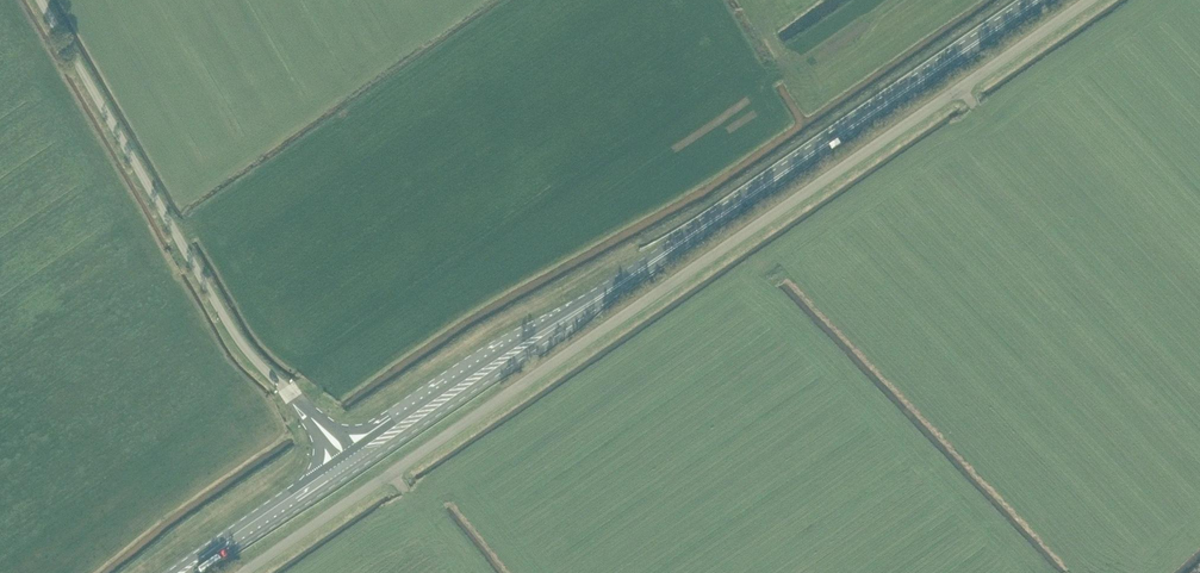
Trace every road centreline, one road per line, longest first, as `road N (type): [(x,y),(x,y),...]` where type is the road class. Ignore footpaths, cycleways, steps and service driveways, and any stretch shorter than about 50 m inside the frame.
road 1 (unclassified): [(248,572),(1092,0)]
road 2 (primary): [(350,462),(1041,0)]
road 3 (unclassified): [(350,462),(240,343),(40,0)]
road 4 (primary): [(188,572),(350,462)]

